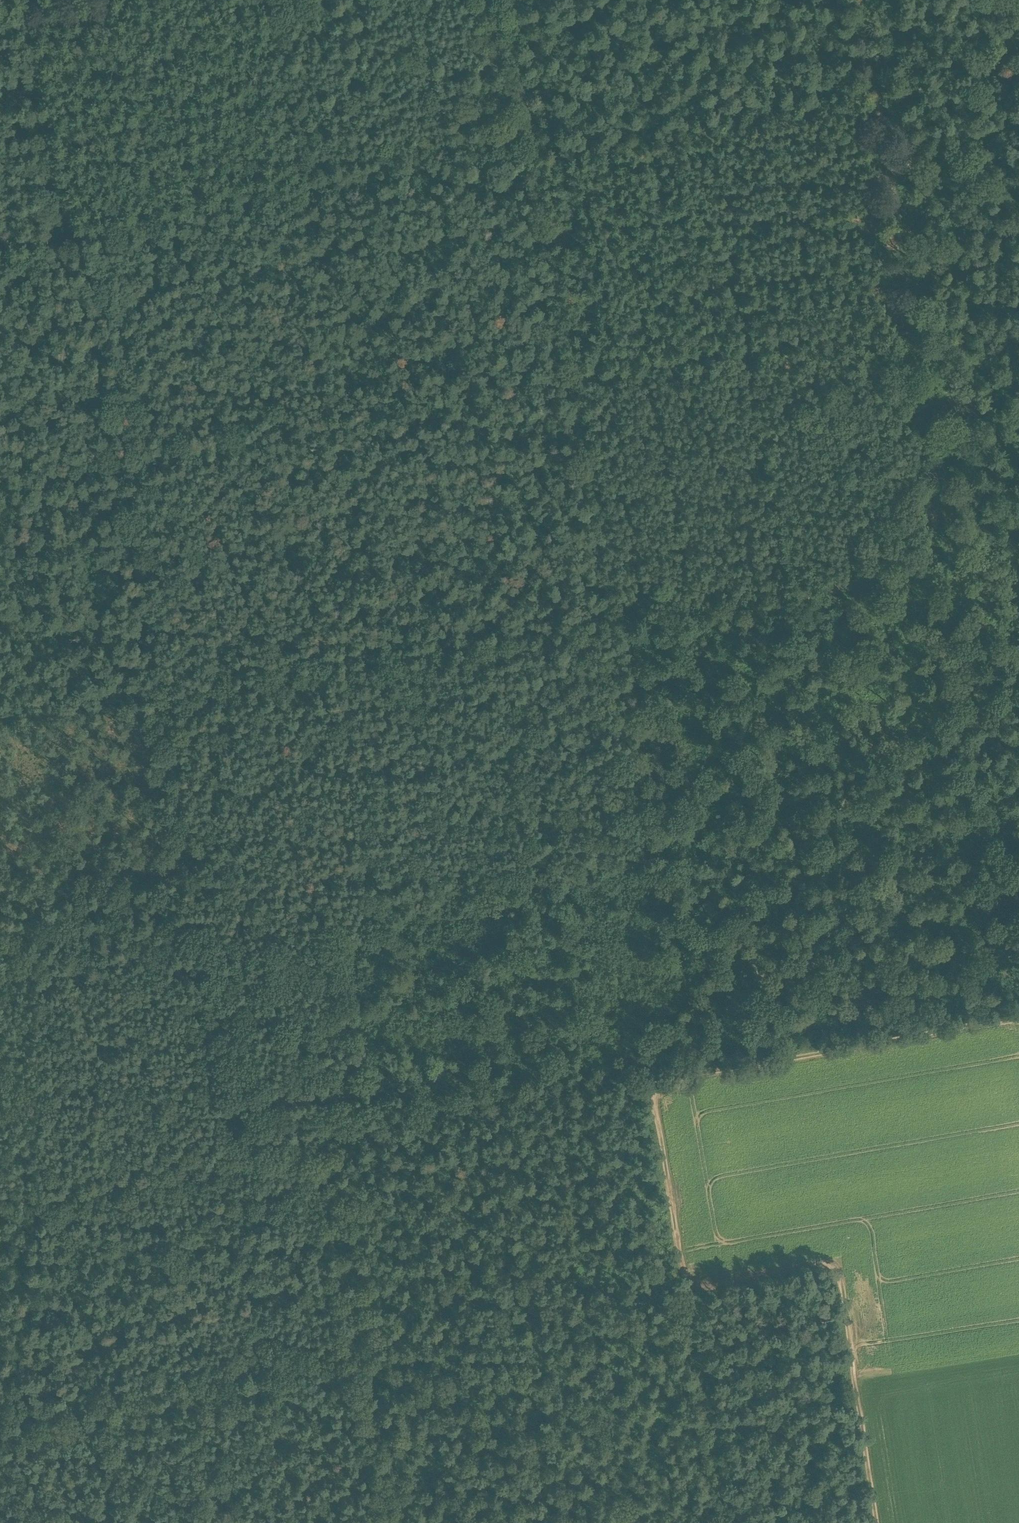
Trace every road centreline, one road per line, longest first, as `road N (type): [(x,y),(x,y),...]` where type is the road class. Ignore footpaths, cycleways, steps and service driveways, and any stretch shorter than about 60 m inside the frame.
road 1 (track): [(1018,1017),(644,1093),(680,1292)]
road 2 (track): [(680,1292),(831,1273),(873,1522)]

